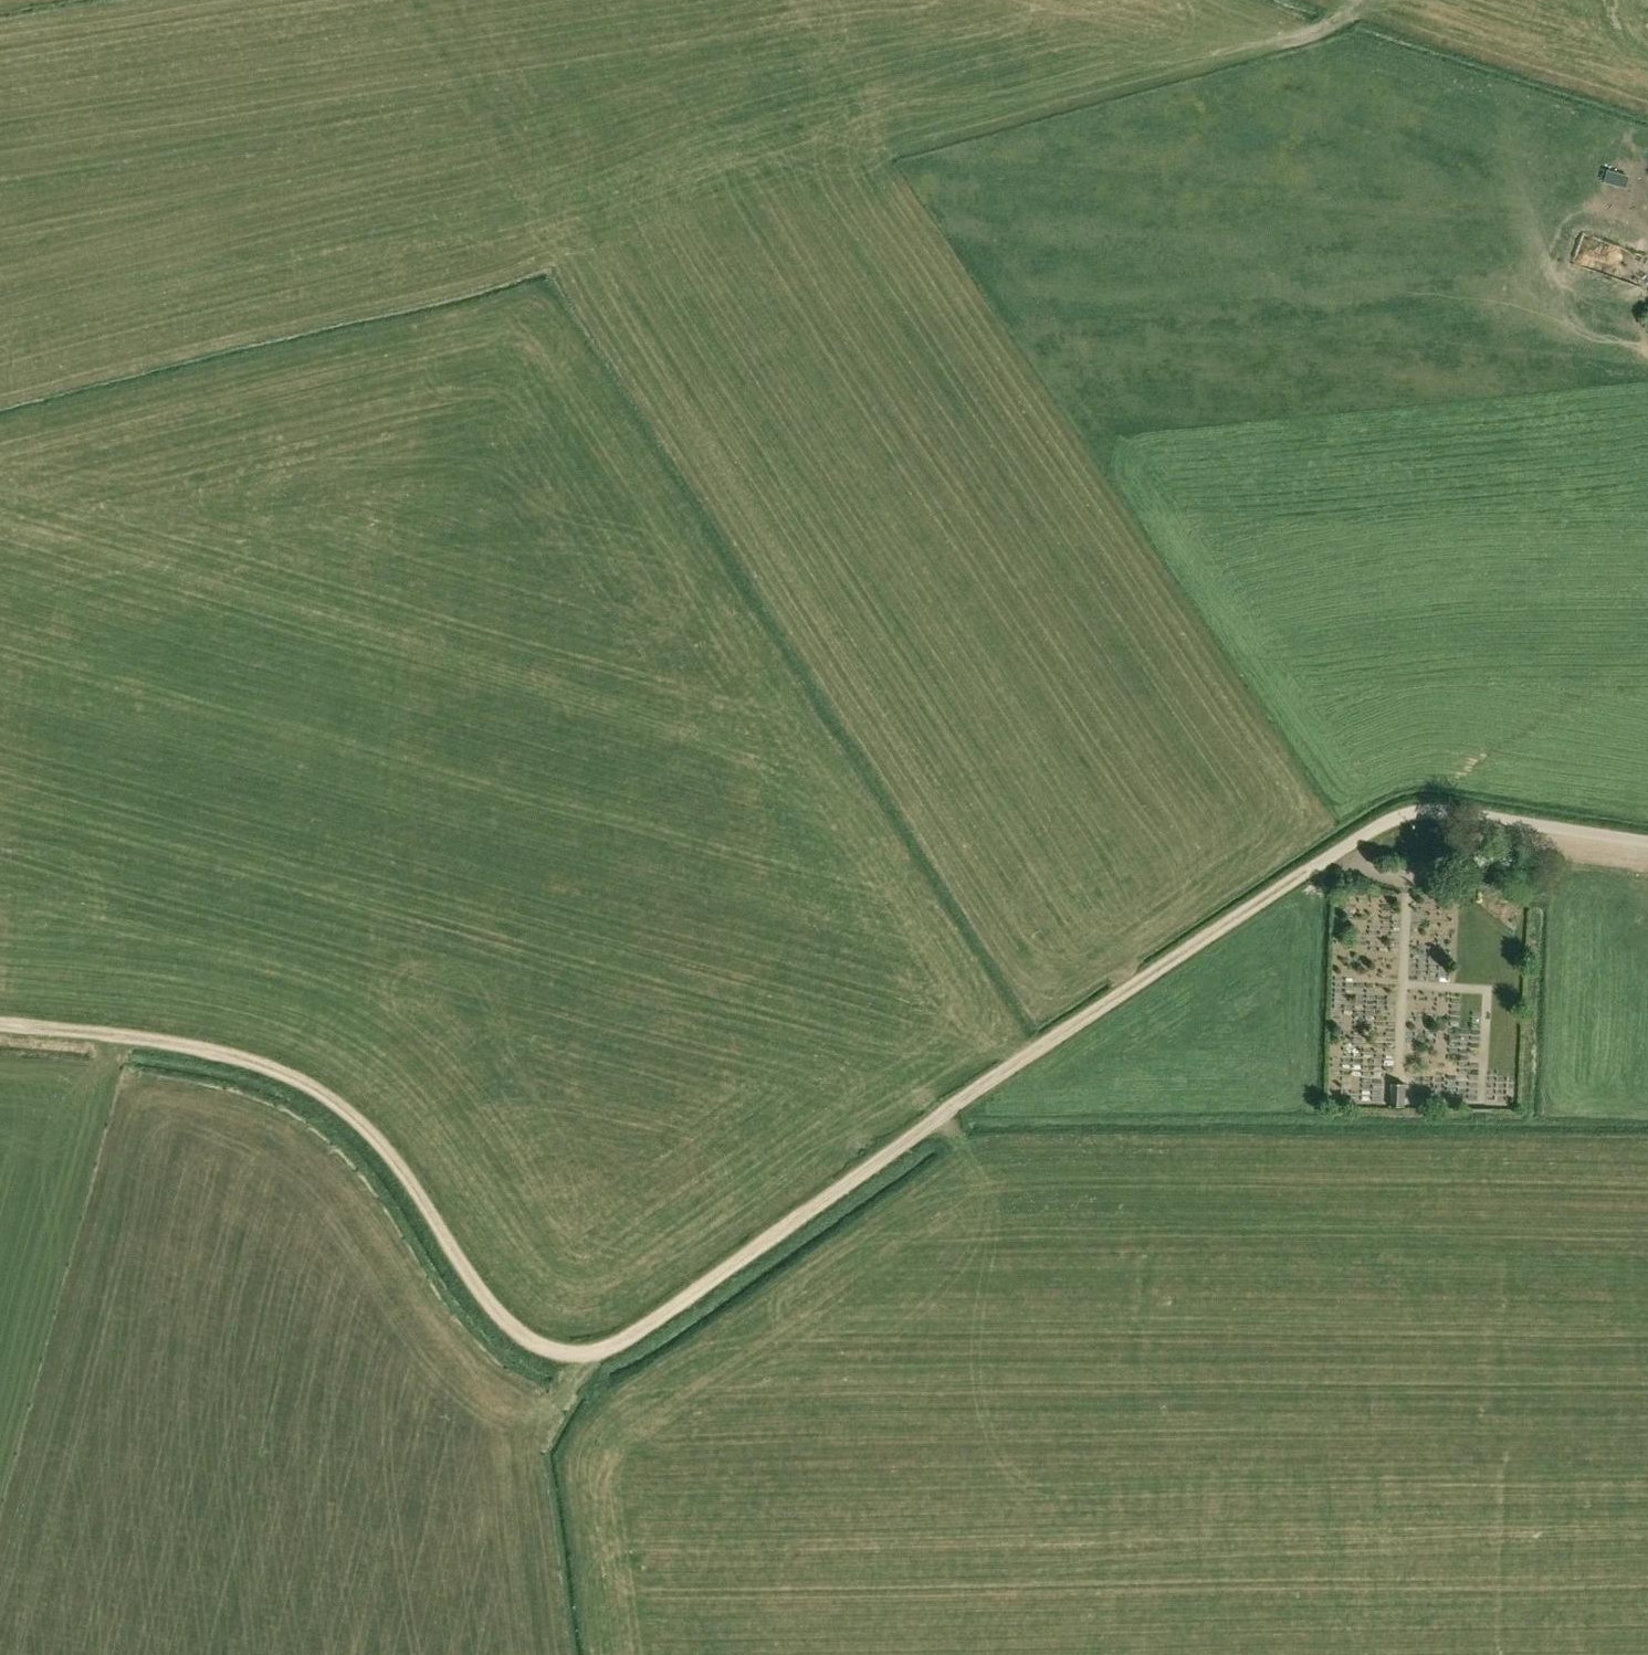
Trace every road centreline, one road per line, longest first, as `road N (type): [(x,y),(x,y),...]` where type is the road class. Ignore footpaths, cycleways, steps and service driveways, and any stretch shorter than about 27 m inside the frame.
road 1 (track): [(1306,871),(617,1340),(585,1350),(556,1351),(507,1326),(385,1150),(309,1087),(265,1065),(183,1043),(0,1023)]
road 2 (unclassified): [(1647,842),(1416,812),(1386,821),(1306,871)]

